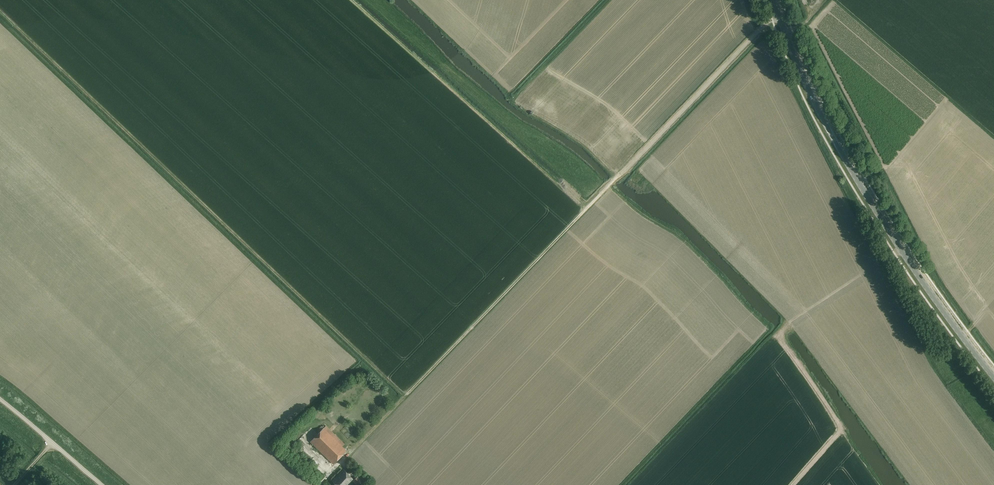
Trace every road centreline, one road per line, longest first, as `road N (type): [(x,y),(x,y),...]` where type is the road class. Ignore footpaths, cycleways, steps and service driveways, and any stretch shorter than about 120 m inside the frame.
road 1 (track): [(327,476),(769,22),(799,25),(825,3)]
road 2 (secondary): [(993,375),(857,184),(769,0)]
road 3 (unclassified): [(100,484),(0,401)]

